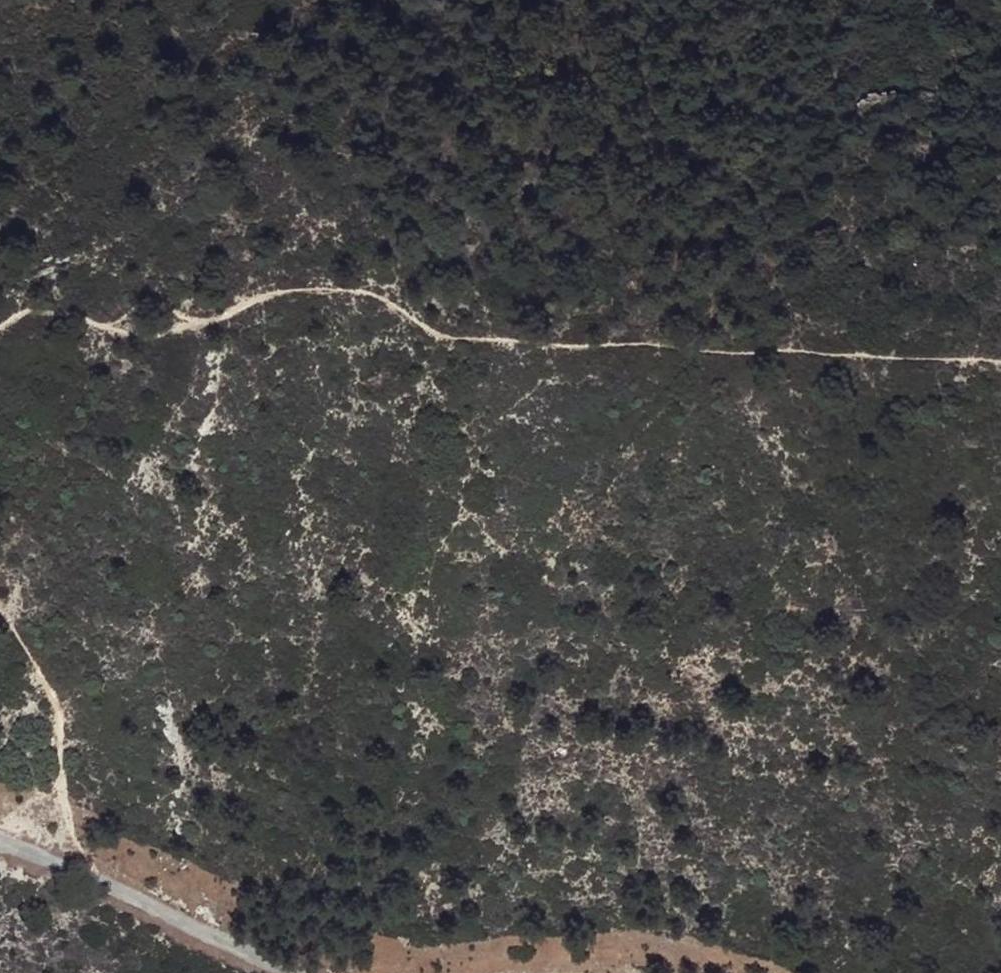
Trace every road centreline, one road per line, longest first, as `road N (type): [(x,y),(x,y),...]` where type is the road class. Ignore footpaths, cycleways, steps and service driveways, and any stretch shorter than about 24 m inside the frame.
road 1 (unclassified): [(0,844),(297,972)]

